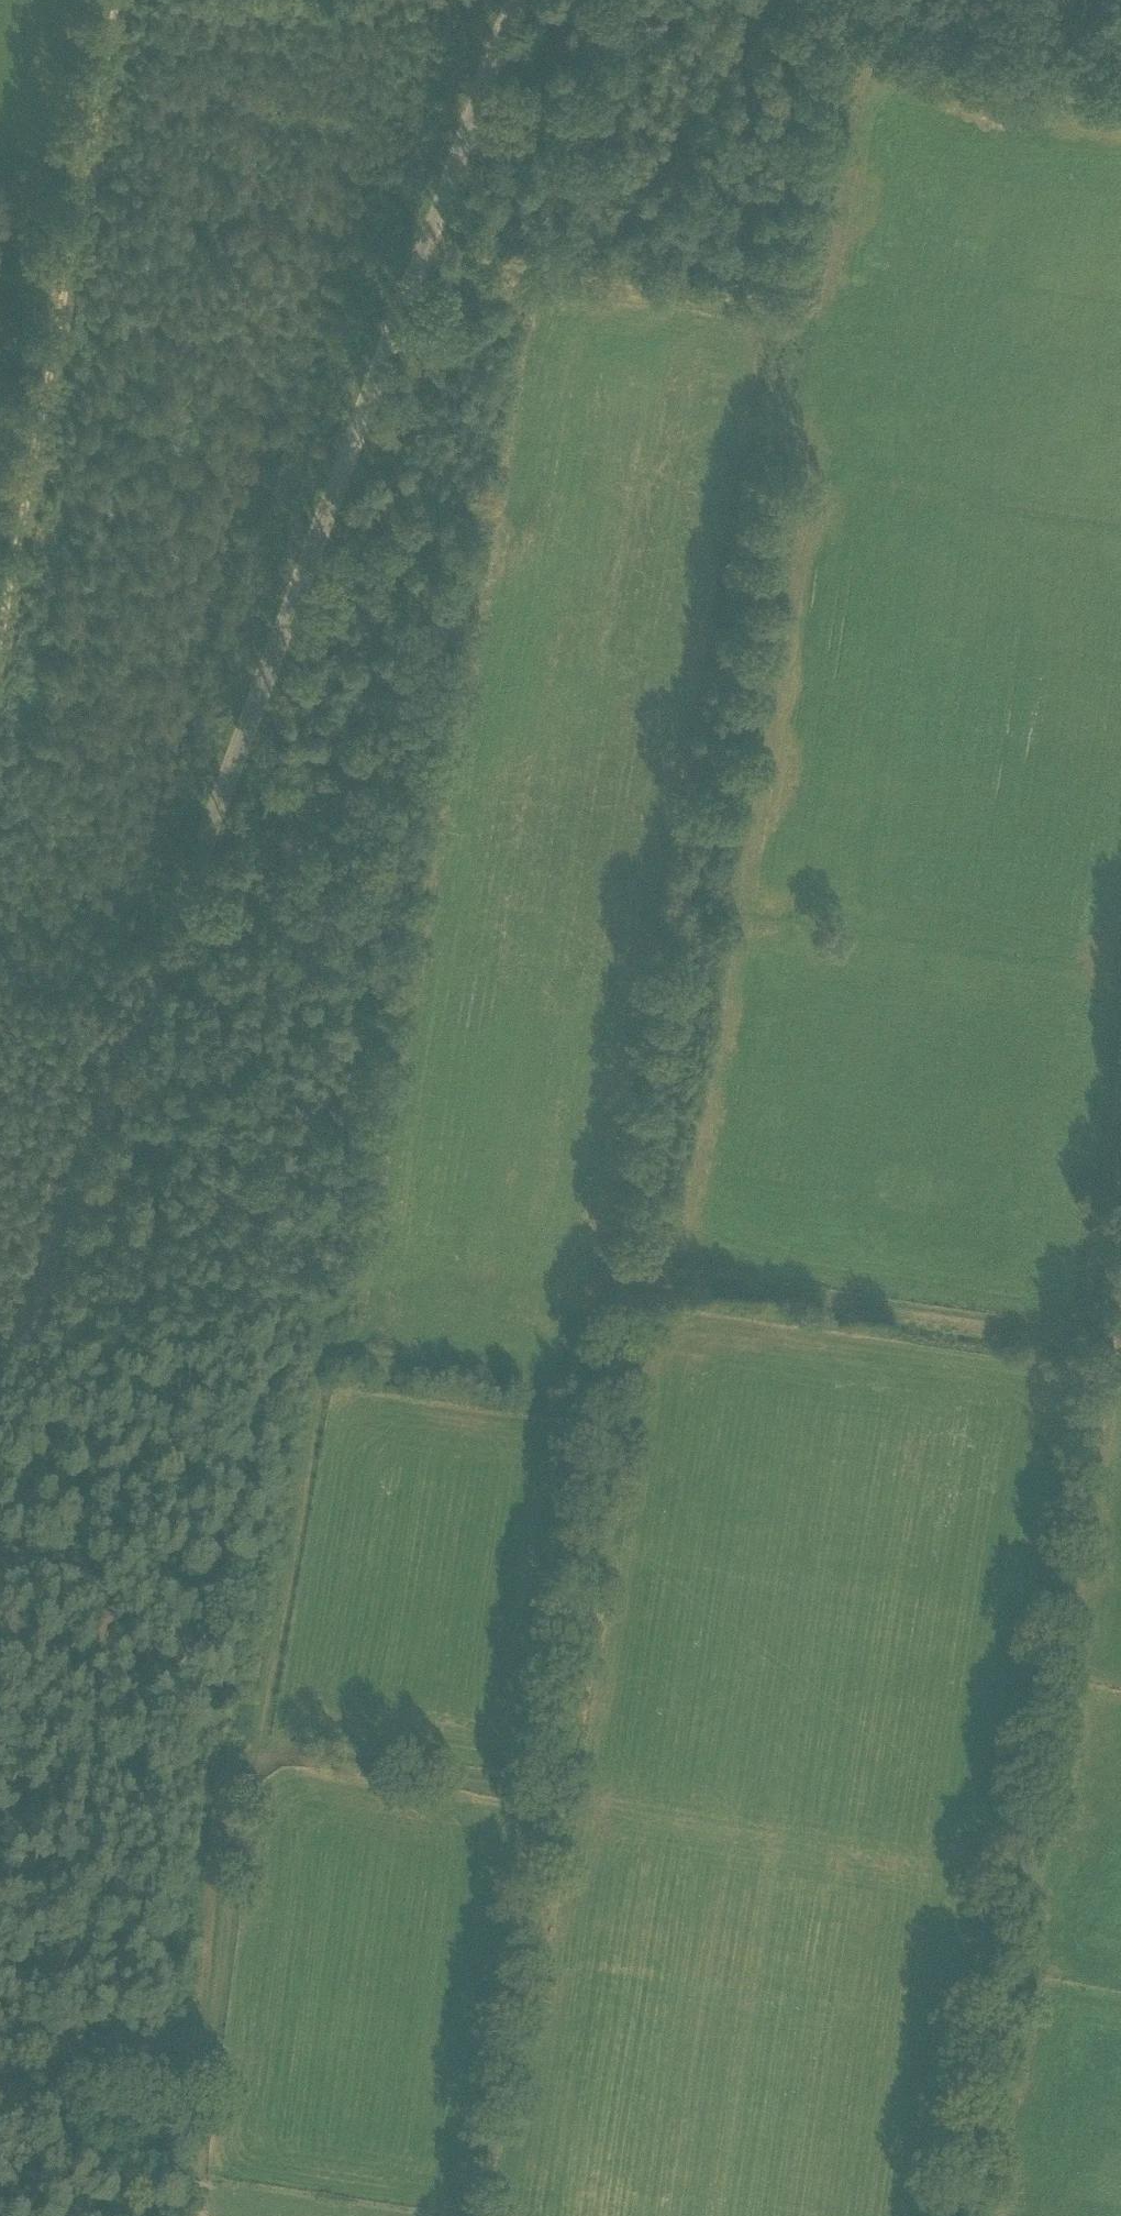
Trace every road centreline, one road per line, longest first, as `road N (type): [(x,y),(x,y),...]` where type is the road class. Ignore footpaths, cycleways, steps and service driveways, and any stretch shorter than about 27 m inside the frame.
road 1 (unclassified): [(0,1393),(517,0)]
road 2 (track): [(1120,1112),(1077,1333),(607,1272),(591,1291),(569,1388),(345,1356),(325,1361),(263,1766)]
road 3 (track): [(0,2117),(169,2087),(194,2065),(208,2037),(246,1800),(263,1766)]
road 4 (track): [(263,1766),(282,1755),(365,1761),(558,1794)]

